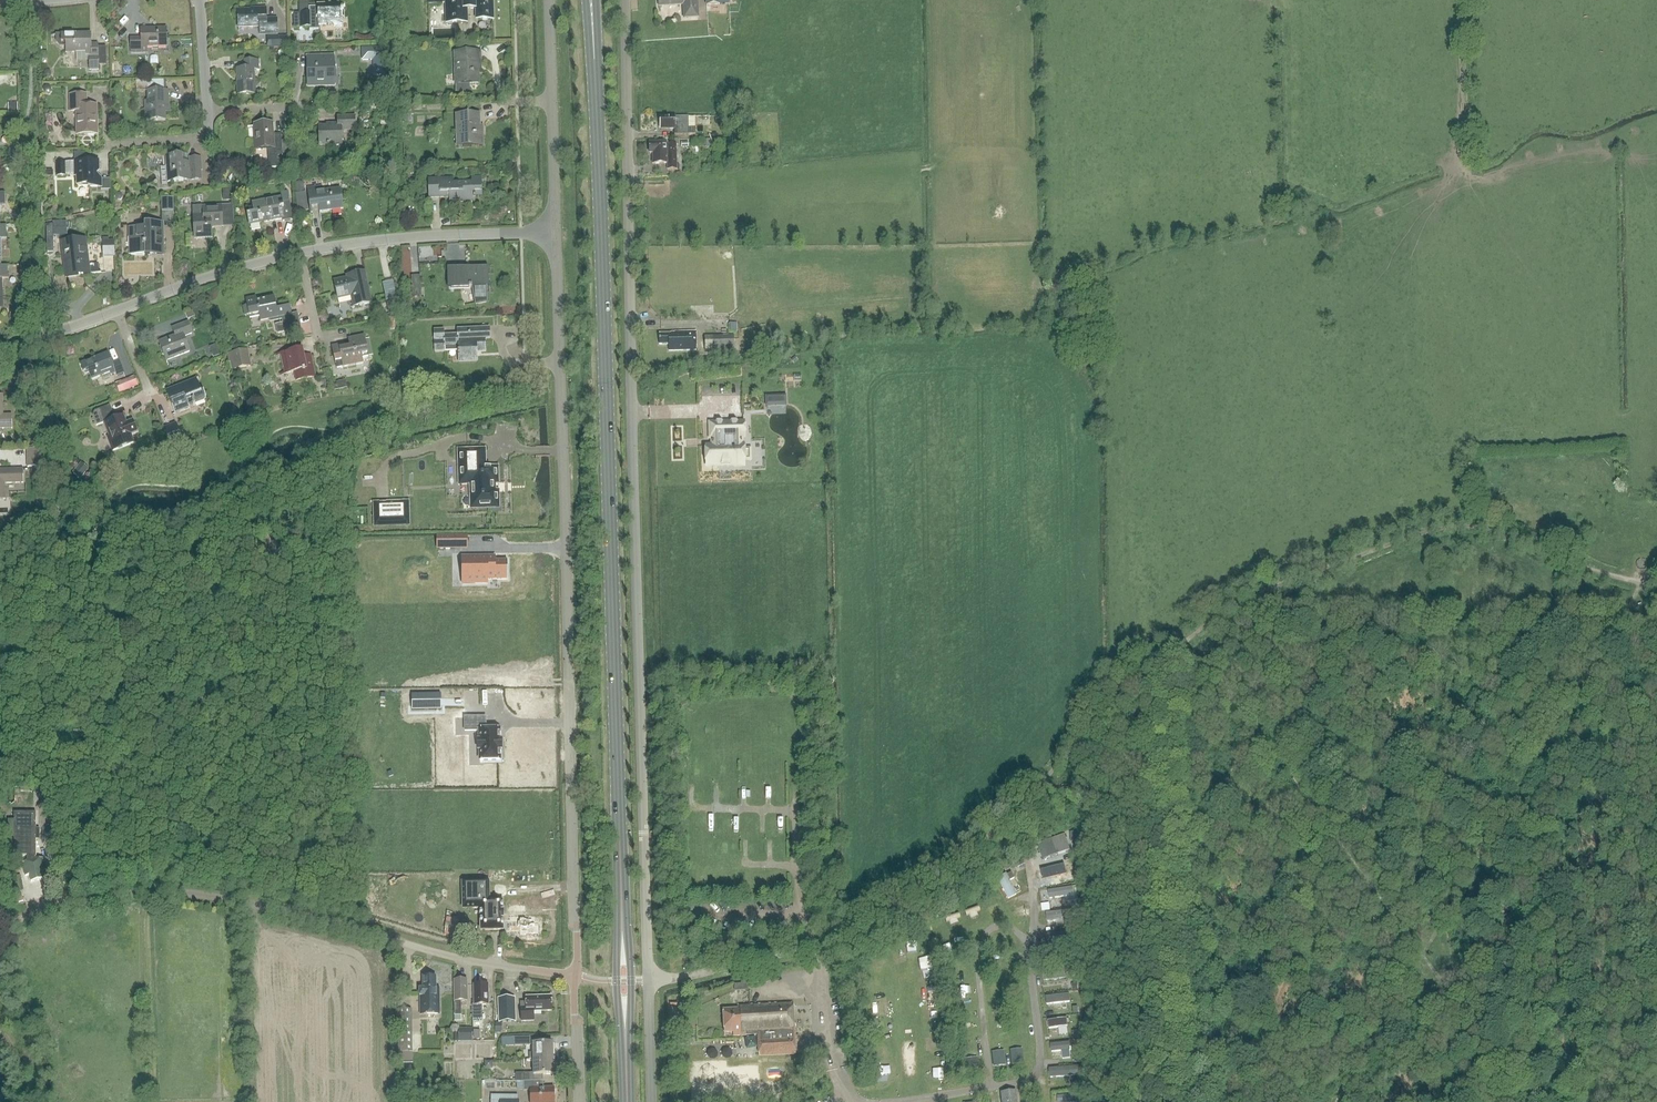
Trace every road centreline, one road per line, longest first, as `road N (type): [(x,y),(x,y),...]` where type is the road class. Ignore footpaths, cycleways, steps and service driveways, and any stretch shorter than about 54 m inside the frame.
road 1 (primary): [(630,1101),(590,0)]
road 2 (unclassified): [(651,1101),(626,0)]
road 3 (residential): [(576,977),(555,234)]
road 4 (unclassified): [(576,977),(470,963),(191,893),(121,894),(61,907)]
road 5 (track): [(1170,1101),(1167,657)]
road 6 (residential): [(302,252),(555,234)]
road 7 (residential): [(555,234),(550,0)]
road 8 (track): [(648,982),(825,945),(867,926)]
road 9 (track): [(156,1101),(148,919),(155,890)]
road 10 (residential): [(117,311),(302,252)]
road 11 (residential): [(580,1101),(576,977)]
road 12 (residential): [(0,346),(117,311)]

